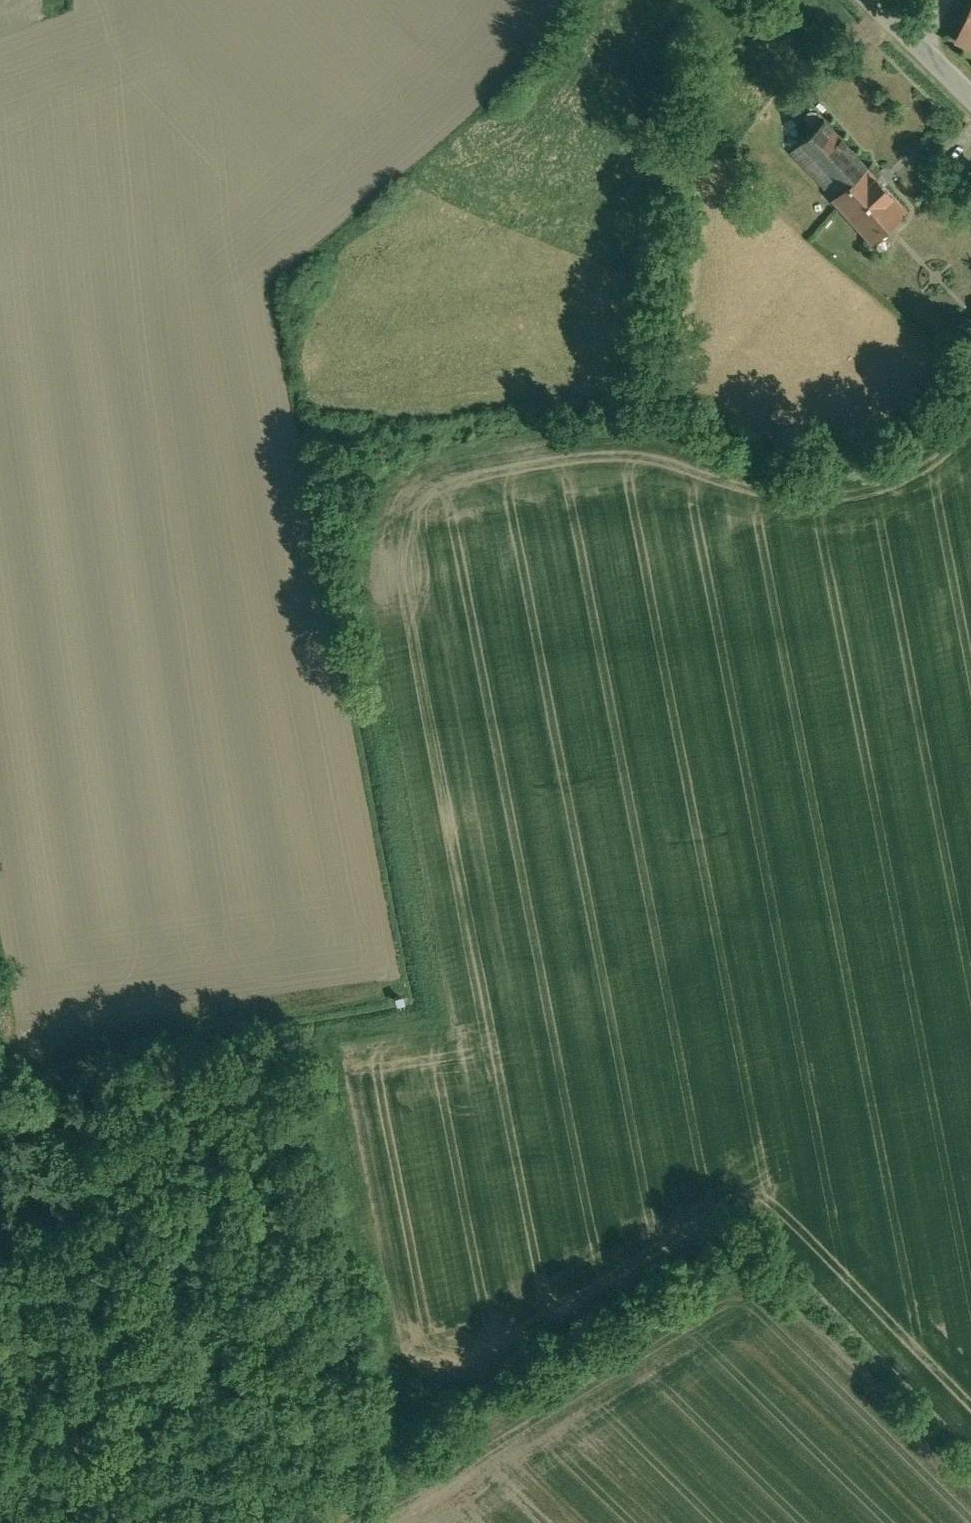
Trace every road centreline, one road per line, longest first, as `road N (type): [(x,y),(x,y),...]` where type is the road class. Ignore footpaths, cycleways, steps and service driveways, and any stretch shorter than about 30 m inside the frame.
road 1 (unclassified): [(874,0),(970,98)]

